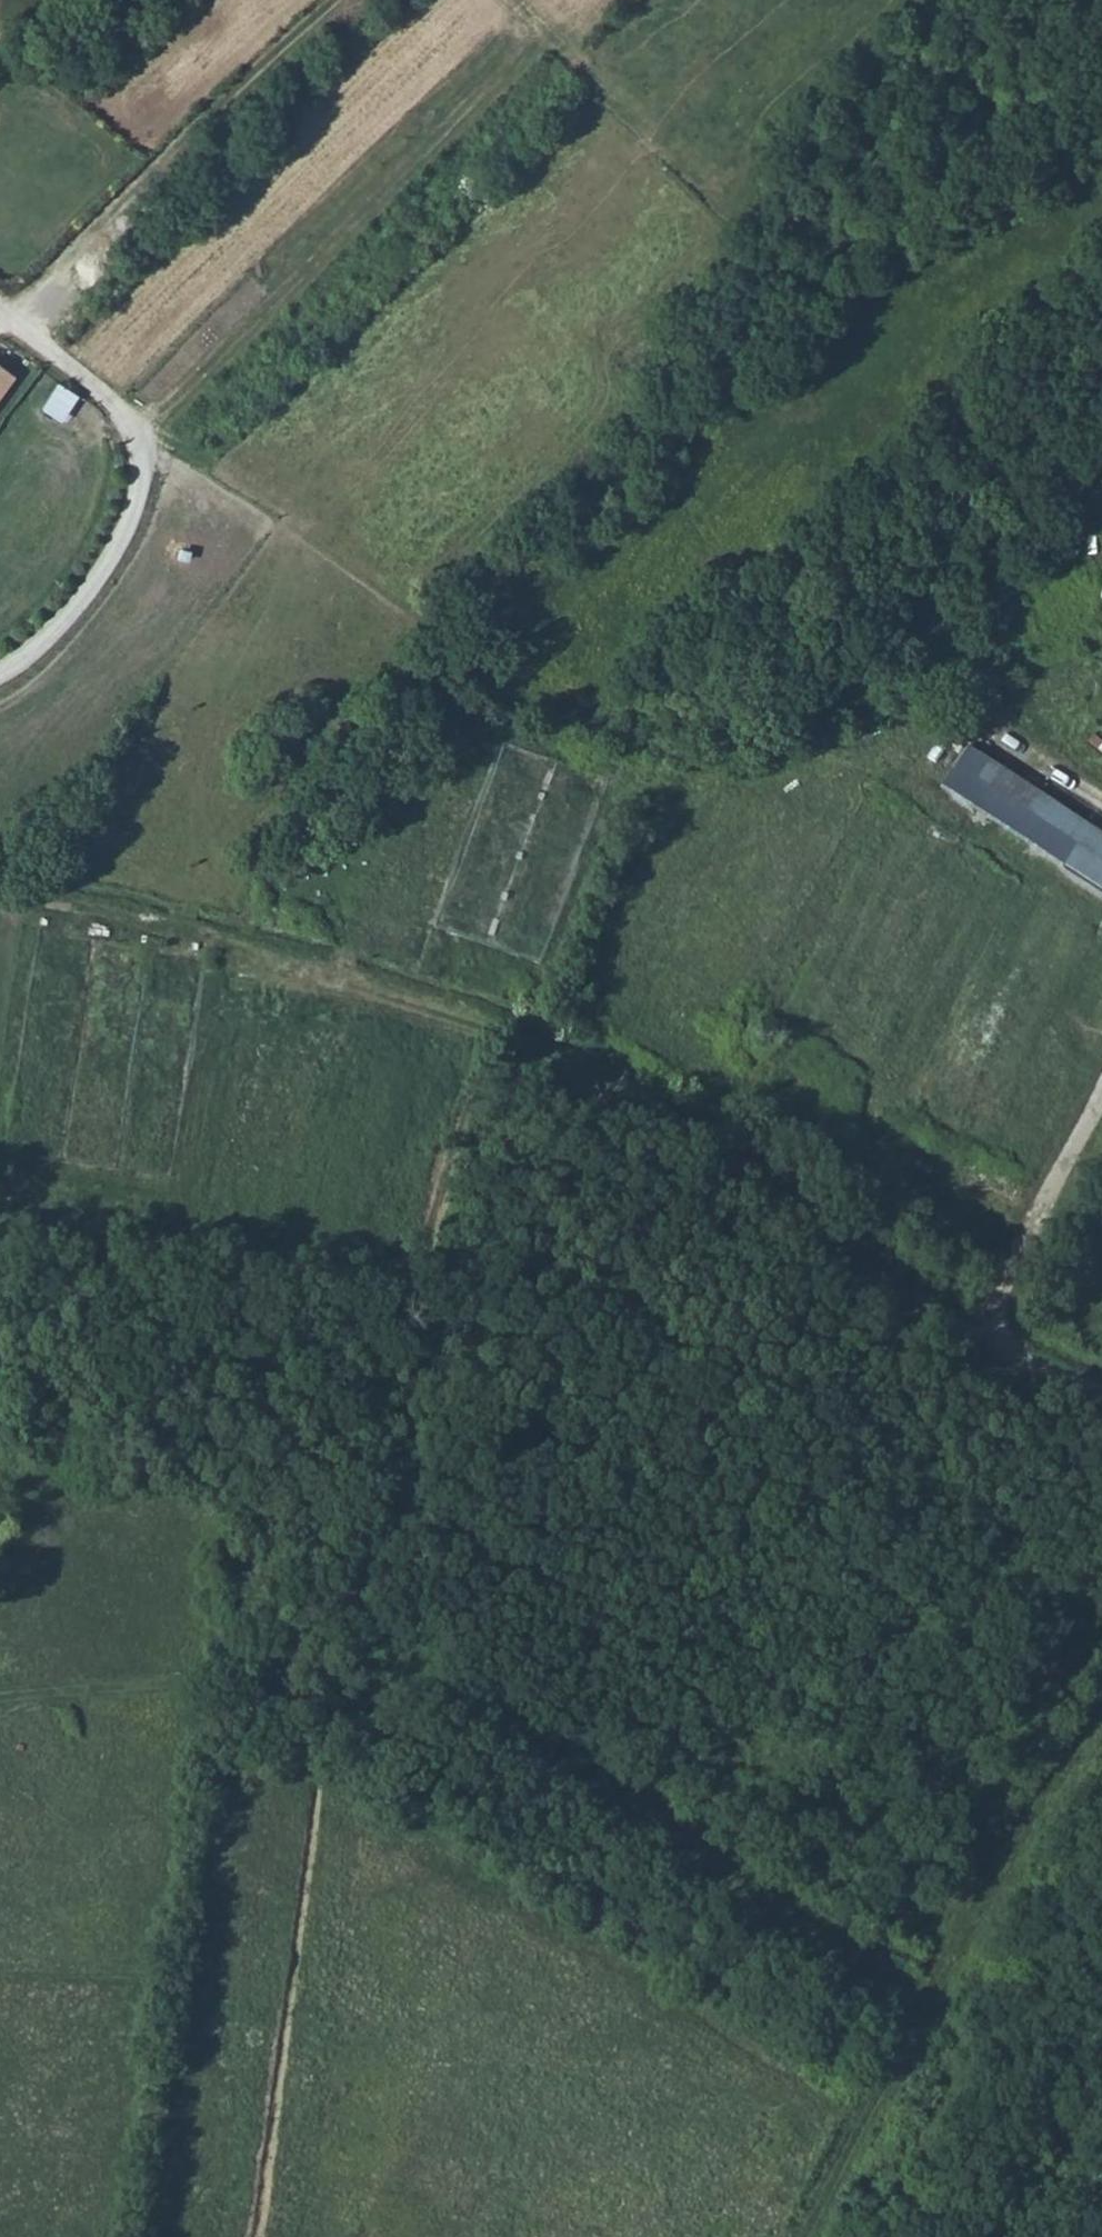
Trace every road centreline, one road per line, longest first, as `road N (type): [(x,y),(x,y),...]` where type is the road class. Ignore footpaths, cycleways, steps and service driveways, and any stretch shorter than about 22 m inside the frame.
road 1 (track): [(288,974),(528,1044),(836,1250),(960,1326),(996,1330)]
road 2 (unclassified): [(0,672),(54,629),(101,575),(137,490),(138,454),(121,409),(12,320)]
road 3 (track): [(244,1678),(0,1701)]

